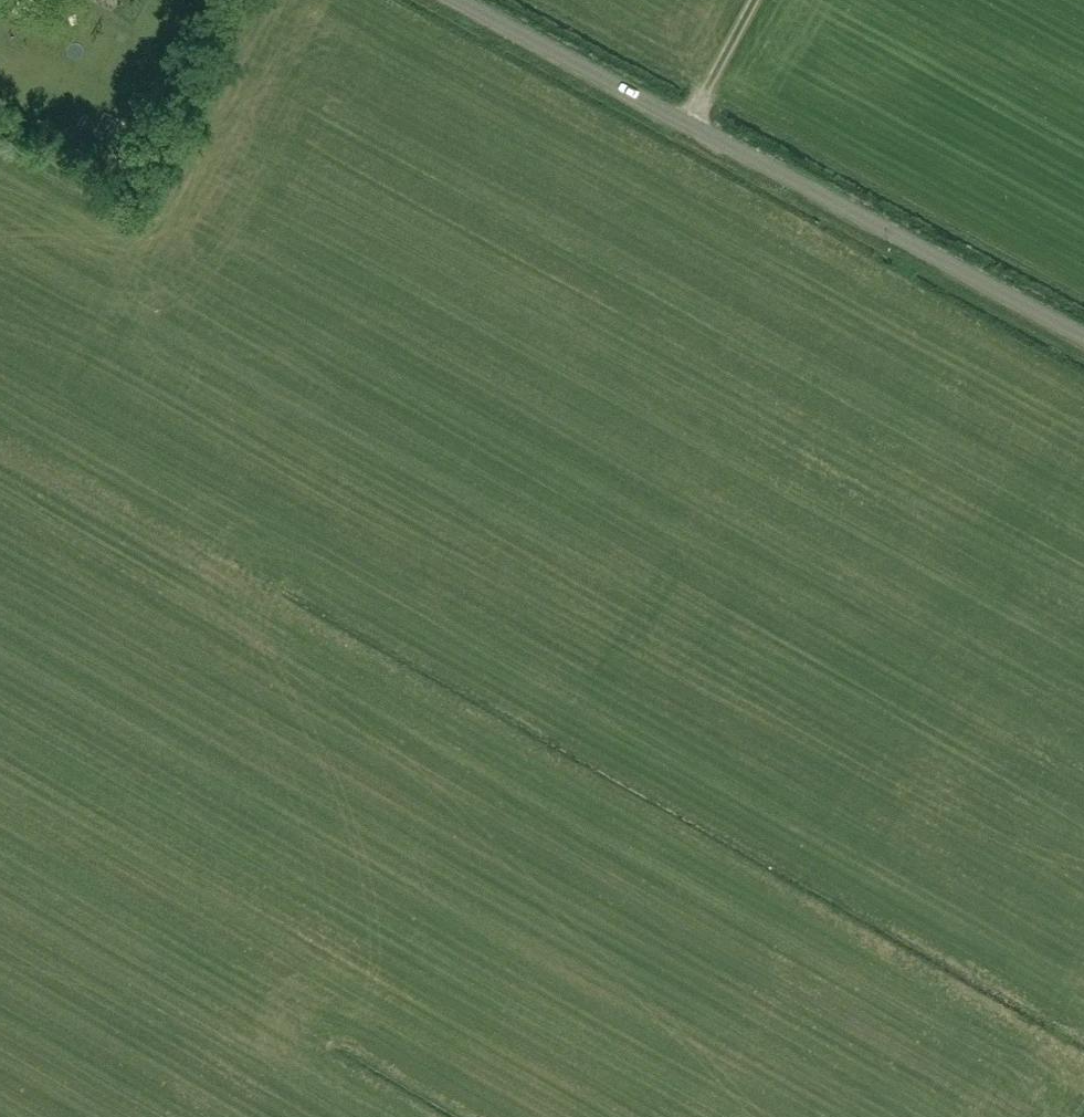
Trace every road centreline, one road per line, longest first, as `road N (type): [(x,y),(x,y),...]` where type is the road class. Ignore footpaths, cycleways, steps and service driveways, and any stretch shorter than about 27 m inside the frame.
road 1 (unclassified): [(1083,336),(458,0)]
road 2 (track): [(688,124),(756,0)]

